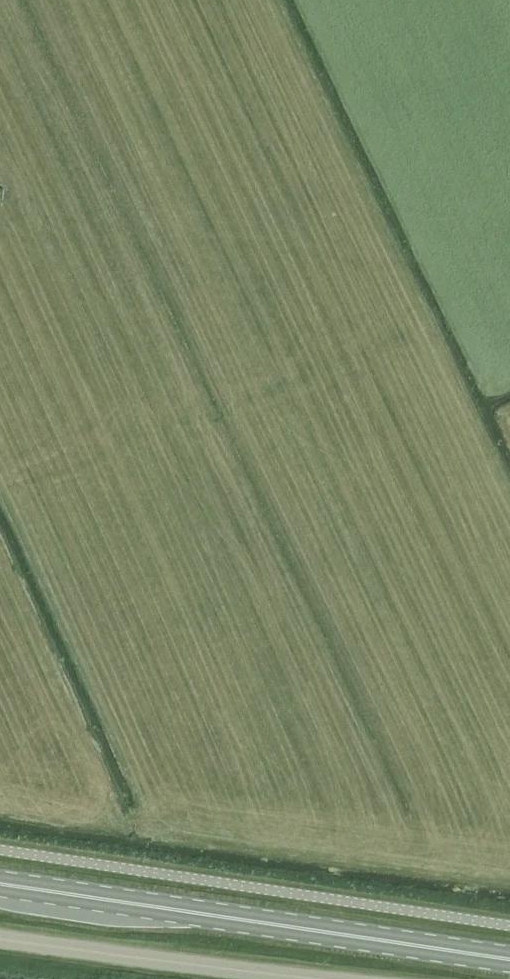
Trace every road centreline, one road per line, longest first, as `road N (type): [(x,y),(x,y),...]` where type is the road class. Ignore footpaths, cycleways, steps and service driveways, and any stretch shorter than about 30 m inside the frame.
road 1 (primary): [(509,961),(0,885)]
road 2 (unclassified): [(318,978),(0,938)]

